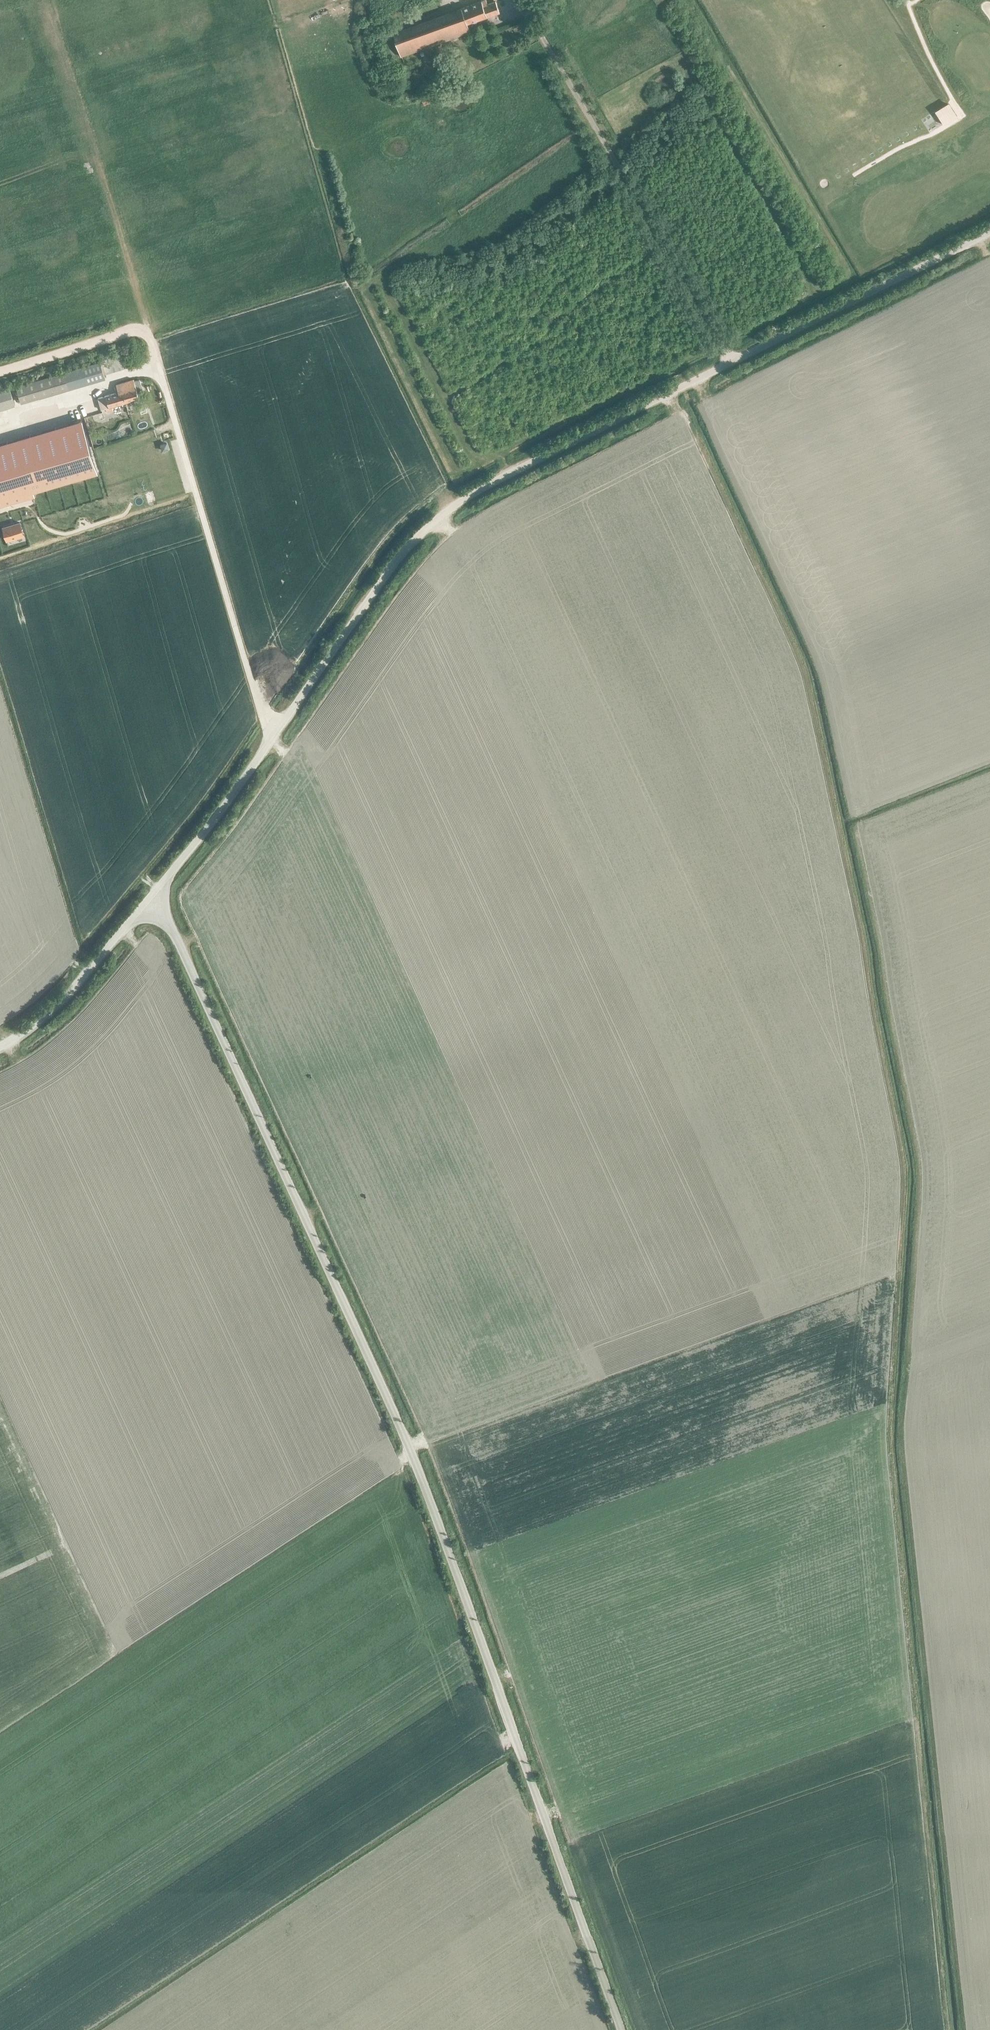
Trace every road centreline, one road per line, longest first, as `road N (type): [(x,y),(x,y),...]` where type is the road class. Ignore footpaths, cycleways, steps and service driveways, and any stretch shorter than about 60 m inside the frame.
road 1 (unclassified): [(623,2029),(398,1412),(174,930)]
road 2 (unclassified): [(164,880),(435,522),(510,473),(989,233)]
road 3 (track): [(268,0),(349,283),(460,503)]
road 4 (unclassified): [(130,923),(66,1000),(0,1048)]

